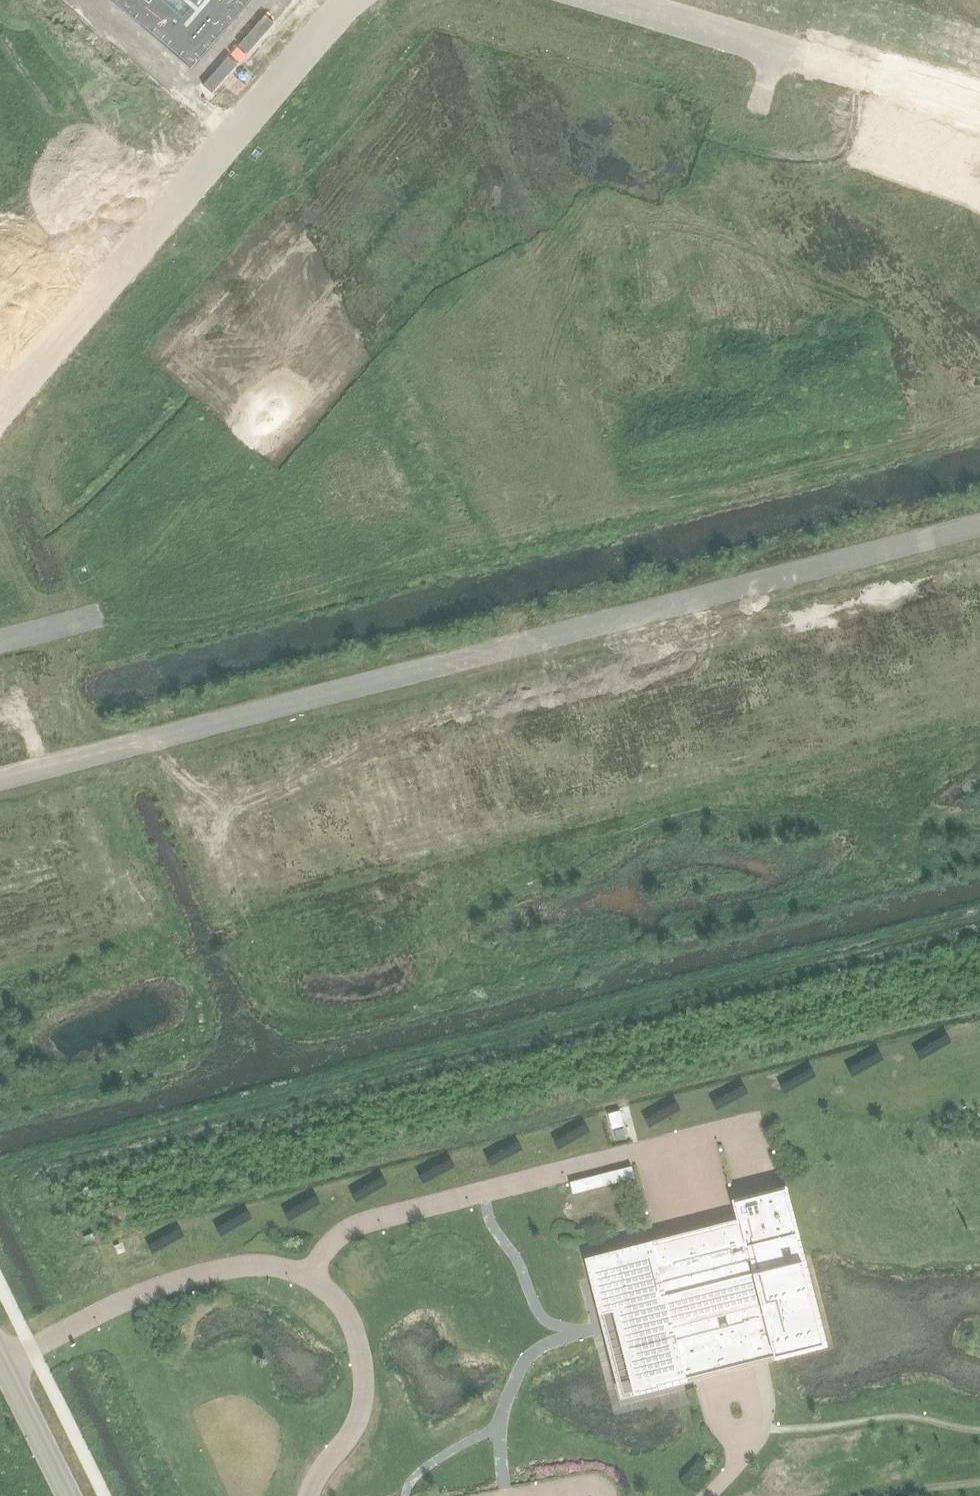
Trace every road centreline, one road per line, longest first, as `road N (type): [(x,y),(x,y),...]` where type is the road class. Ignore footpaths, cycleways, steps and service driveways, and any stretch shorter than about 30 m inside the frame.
road 1 (unclassified): [(0,785),(979,528)]
road 2 (unclassified): [(0,412),(349,0)]
road 3 (unclassified): [(619,0),(979,112)]
road 4 (secondary): [(68,1495),(0,1364)]

